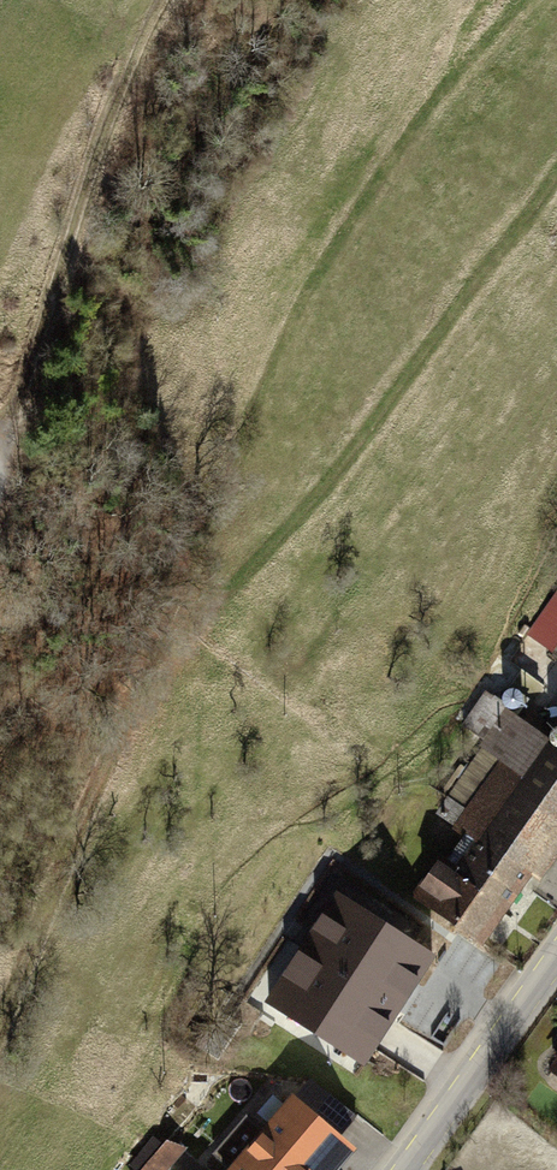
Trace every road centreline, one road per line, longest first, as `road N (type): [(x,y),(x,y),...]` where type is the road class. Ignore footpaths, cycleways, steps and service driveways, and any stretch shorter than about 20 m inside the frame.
road 1 (track): [(556,176),(361,445),(167,636),(25,935),(0,1020)]
road 2 (track): [(516,0),(405,130),(323,265),(264,388),(167,636)]
road 3 (track): [(0,431),(26,382),(113,105),(148,32)]
road 4 (secondary): [(406,1169),(556,958)]

